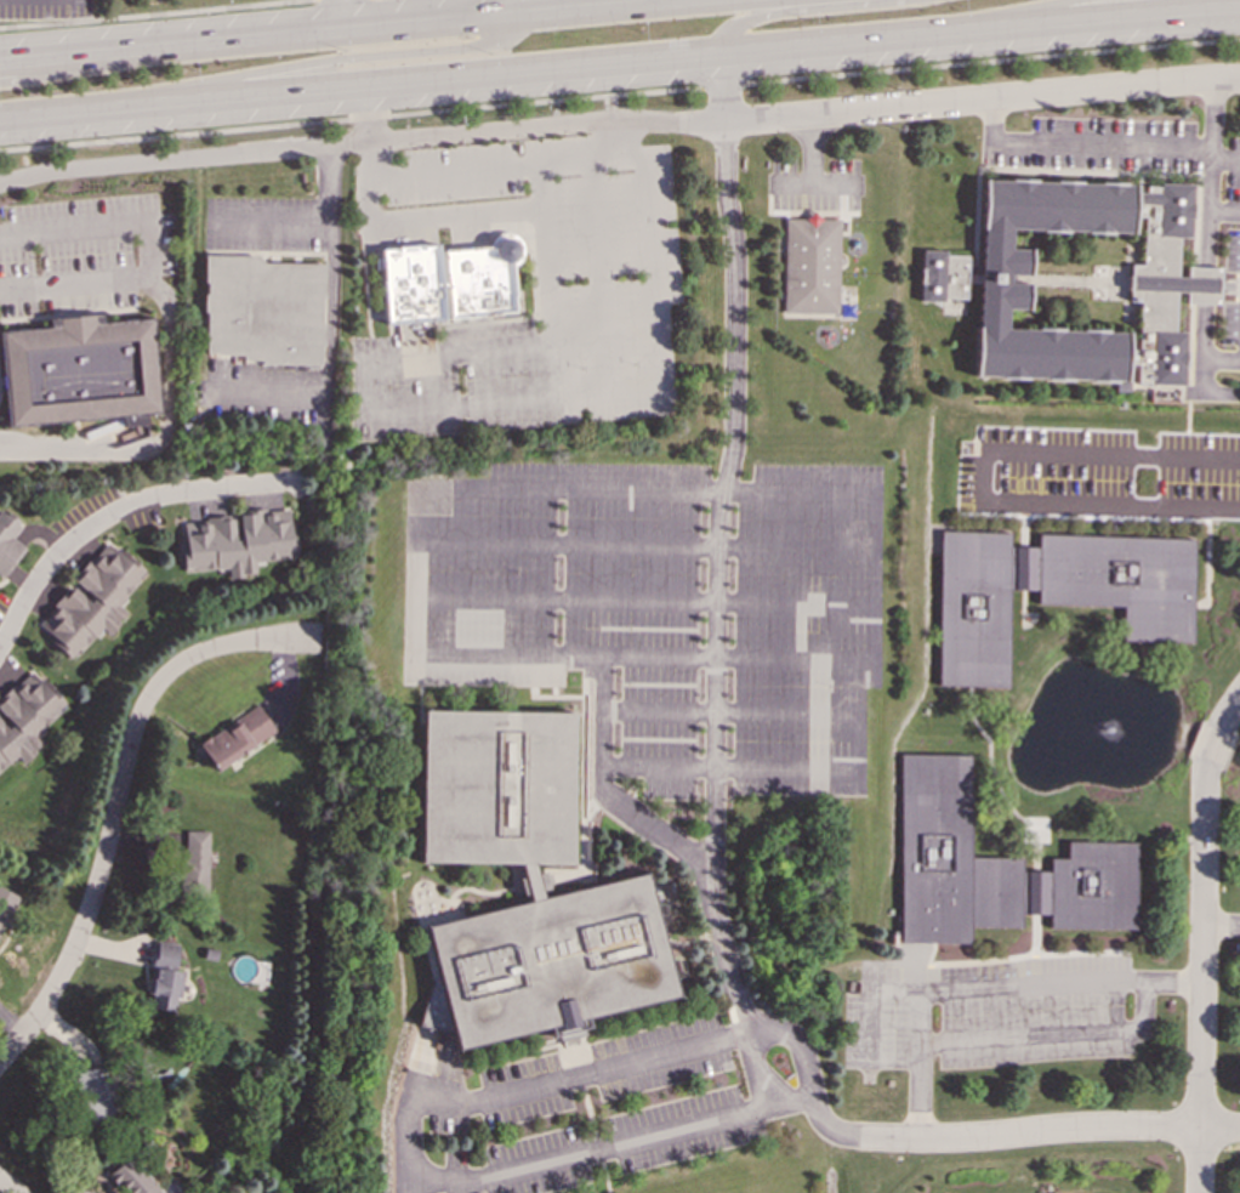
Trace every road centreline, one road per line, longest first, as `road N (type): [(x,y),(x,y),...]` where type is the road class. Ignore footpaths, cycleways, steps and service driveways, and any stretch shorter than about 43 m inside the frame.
road 1 (primary): [(0,119),(1239,11)]
road 2 (residential): [(745,1033),(715,905),(722,504),(735,441),(726,123)]
road 3 (primary): [(661,0),(0,62)]
road 4 (residential): [(308,642),(198,654),(152,697),(72,959),(0,1065)]
road 5 (residential): [(726,123),(1239,79)]
road 6 (residential): [(1197,1192),(1206,767)]
road 7 (primary): [(137,107),(240,75),(497,41),(512,13)]
road 8 (residential): [(1239,1128),(1104,1125),(857,1137)]
road 9 (residential): [(0,651),(51,566),(131,509),(181,494),(300,485)]
road 10 (primary): [(906,0),(763,16),(729,34),(726,55)]
road 11 (primary): [(150,49),(0,82)]

